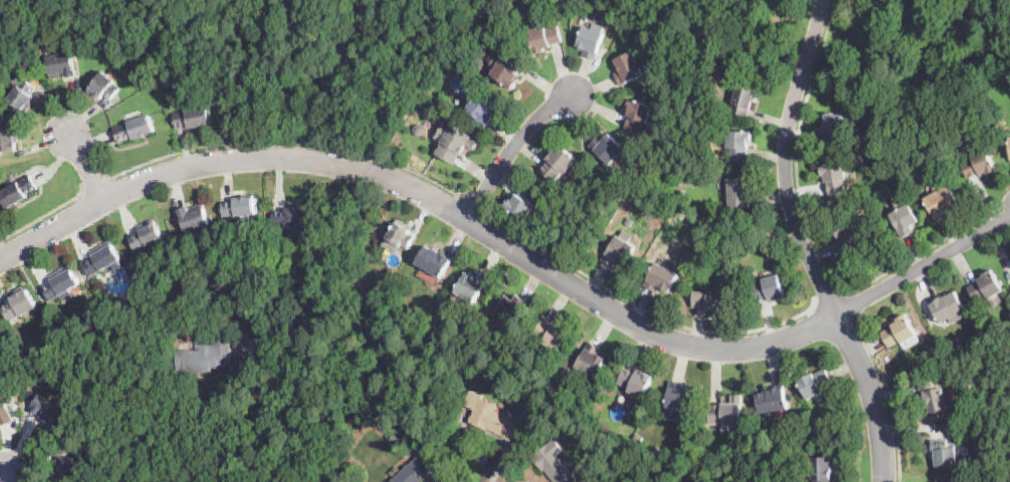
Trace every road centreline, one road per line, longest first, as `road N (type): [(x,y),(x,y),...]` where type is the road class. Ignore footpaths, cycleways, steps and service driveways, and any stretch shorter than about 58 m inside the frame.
road 1 (residential): [(835,313),(760,344),(669,339),(403,181),(345,162),(270,155),(206,161),(149,179),(0,258)]
road 2 (residential): [(822,0),(786,129),(785,170),(798,236),(835,313)]
road 3 (residential): [(1009,213),(835,313)]
road 4 (residential): [(835,313),(872,393),(883,481)]
road 5 (residential): [(467,219),(524,130),(572,96)]

